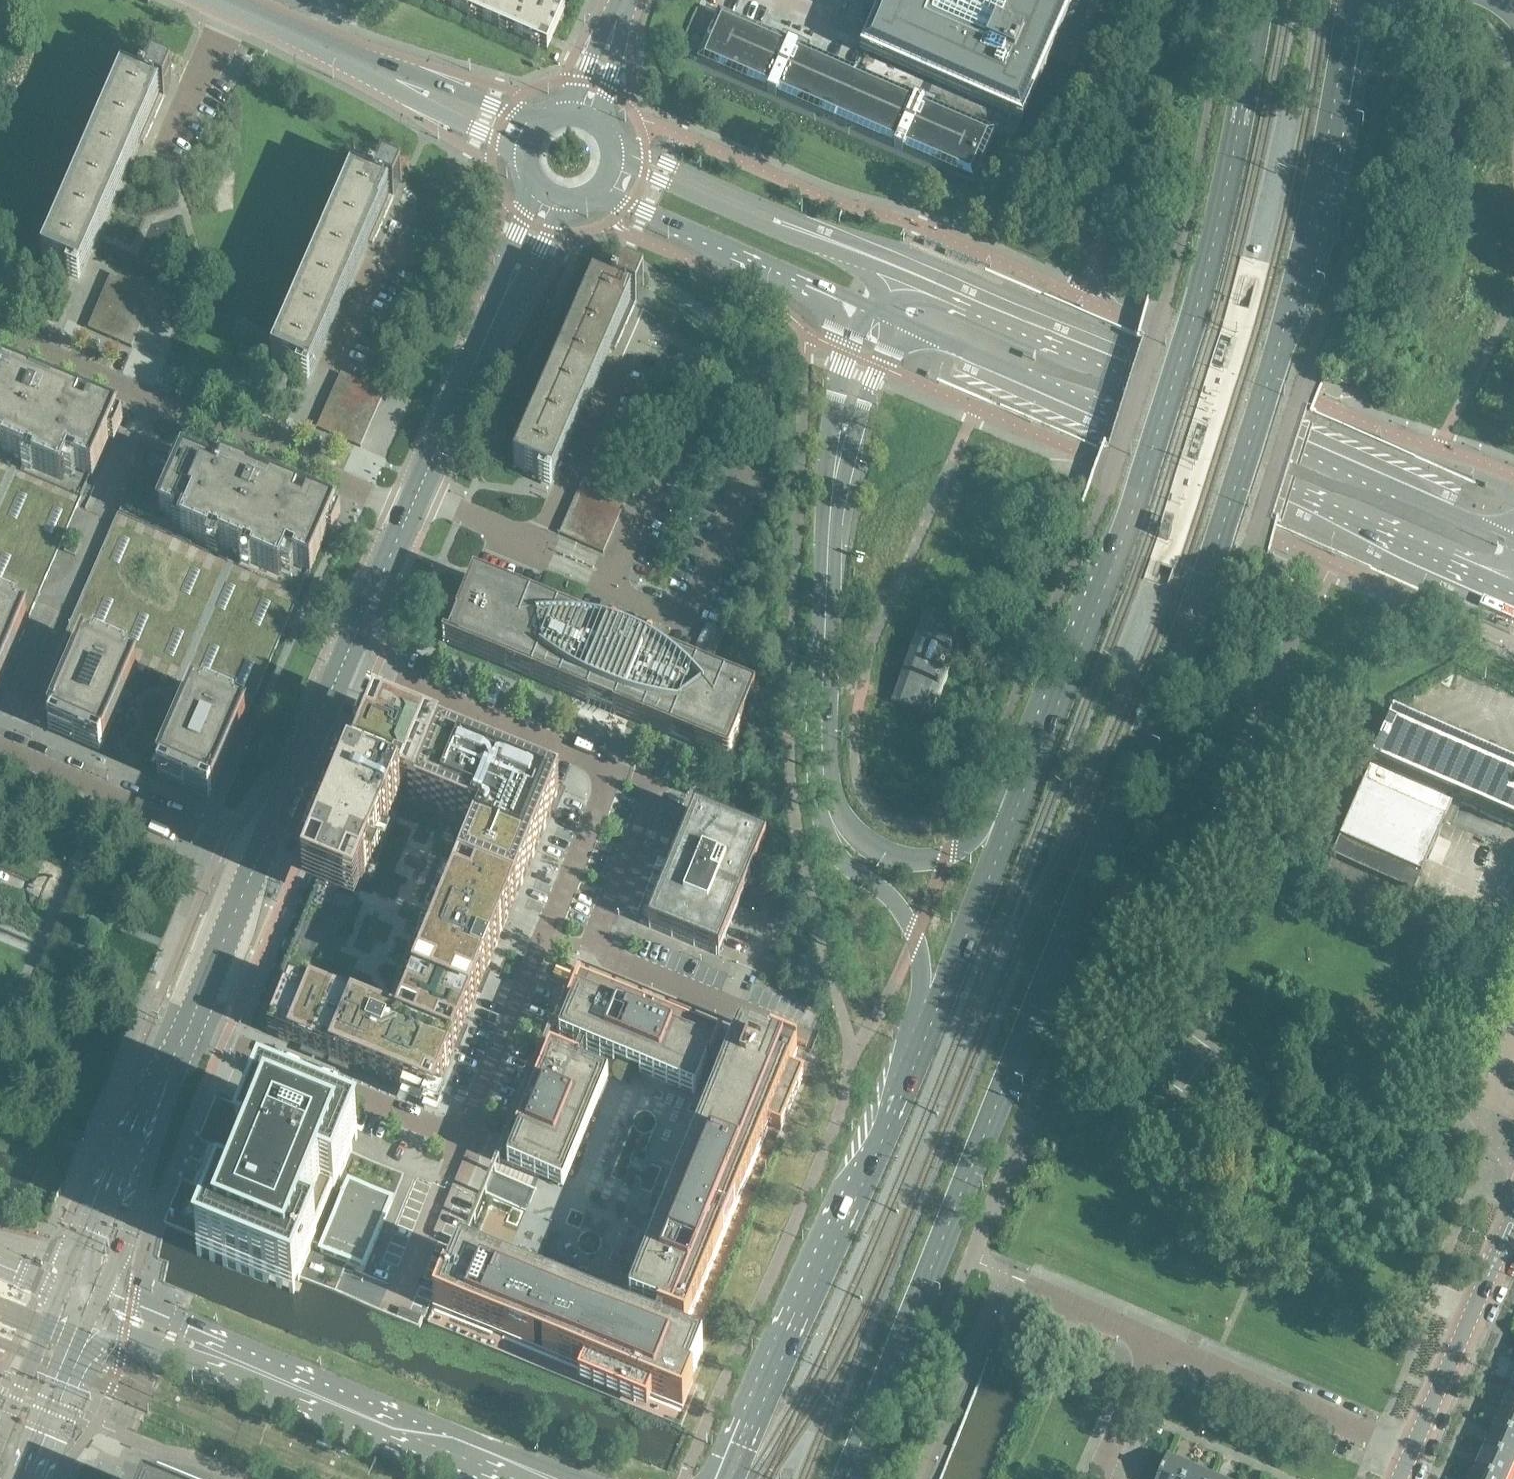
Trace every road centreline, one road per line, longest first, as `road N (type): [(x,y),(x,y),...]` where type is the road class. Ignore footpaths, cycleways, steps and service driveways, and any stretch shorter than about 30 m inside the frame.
road 1 (secondary): [(847,1478),(1219,542),(1310,246),(1344,77)]
road 2 (secondary): [(1261,0),(1231,191),(1198,319),(1139,509),(1019,805)]
road 3 (secondary): [(1504,526),(905,280)]
road 4 (secondary): [(900,324),(1345,516),(1377,517),(1488,565)]
road 5 (secondary): [(931,1017),(730,1478)]
road 6 (unclassified): [(616,584),(671,448),(746,477),(685,625)]
road 7 (secondary): [(830,806),(822,761),(823,640),(842,450)]
road 8 (unclassified): [(418,493),(551,201)]
road 9 (residential): [(294,459),(0,333)]
road 10 (tertiary): [(905,280),(620,156)]
road 11 (unclassified): [(510,1478),(230,1360)]
road 12 (unclassified): [(466,1139),(190,1023)]
road 13 (unclassified): [(610,772),(346,659)]
road 14 (residential): [(294,459),(407,197)]
road 15 (tertiary): [(605,193),(862,307)]
road 16 (residential): [(257,859),(0,745)]
road 17 (unclassified): [(1409,1453),(1158,1345)]
road 18 (unclassified): [(1409,1453),(1513,1225)]
road 19 (secondary): [(830,806),(855,866),(907,915),(931,1017)]
road 20 (tertiary): [(543,121),(325,46)]
road 21 (secondary): [(1019,805),(931,1017)]
road 22 (tertiary): [(325,46),(525,158)]
road 23 (secondary): [(1019,805),(969,847),(909,863),(864,846),(830,806)]
road 24 (unclassified): [(257,859),(346,659)]
road 25 (unclassified): [(106,1288),(136,1208),(167,1081)]
road 26 (unclassified): [(610,772),(647,788),(583,948)]
road 27 (unclassified): [(537,547),(622,354)]
road 28 (unclassified): [(466,1139),(543,945)]
road 29 (unclassified): [(167,1081),(71,1265)]
road 30 (unclassified): [(543,945),(610,772)]
road 31 (unclassified): [(28,1478),(96,1312)]
road 32 (unclassified): [(190,1023),(257,859)]
road 33 (residential): [(238,8),(161,153)]
road 34 (unclassified): [(59,1293),(0,1440)]
road 35 (unclassified): [(346,659),(409,514)]
road 36 (unclassified): [(723,1005),(583,948)]
road 37 (unclassified): [(1158,1345),(1025,1282)]
road 38 (secondary): [(862,307),(837,401),(842,450)]
road 39 (unclassified): [(1097,1478),(1158,1345)]
road 40 (unclassified): [(96,1312),(184,1360),(230,1360)]
road 41 (unclassified): [(230,1360),(199,1330),(106,1288)]
road 42 (secondary): [(842,450),(900,324)]
road 43 (unclassified): [(537,547),(418,493)]
road 44 (residential): [(409,514),(294,459)]
road 45 (residential): [(587,114),(629,0)]

